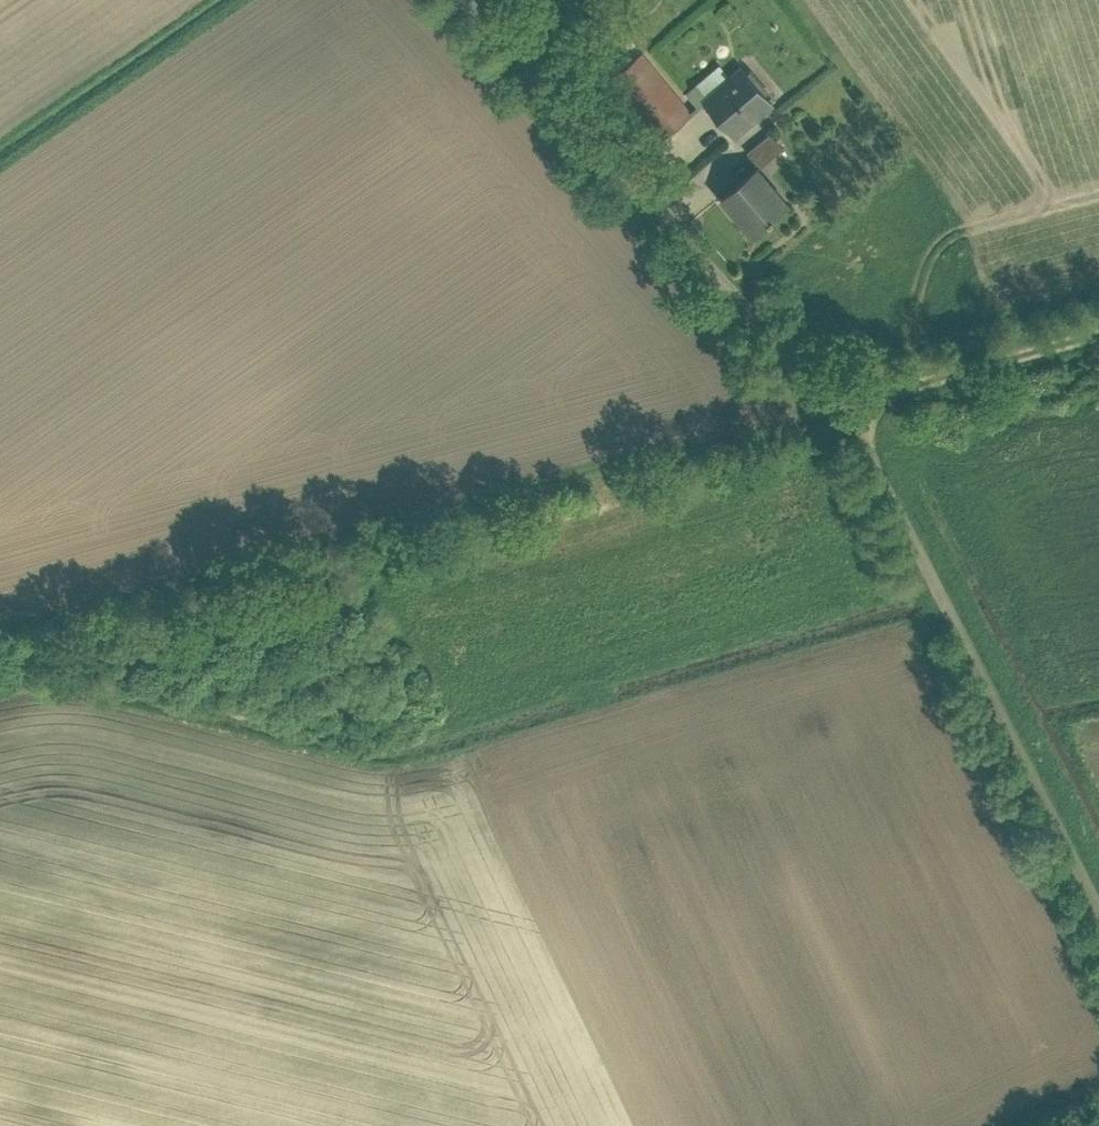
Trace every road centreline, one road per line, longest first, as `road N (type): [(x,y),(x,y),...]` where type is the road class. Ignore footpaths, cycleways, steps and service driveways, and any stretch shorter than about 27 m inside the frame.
road 1 (unclassified): [(0,625),(836,398)]
road 2 (unclassified): [(836,398),(1098,908)]
road 3 (unclassified): [(467,0),(836,398)]
road 4 (unclassified): [(836,398),(1098,322)]

